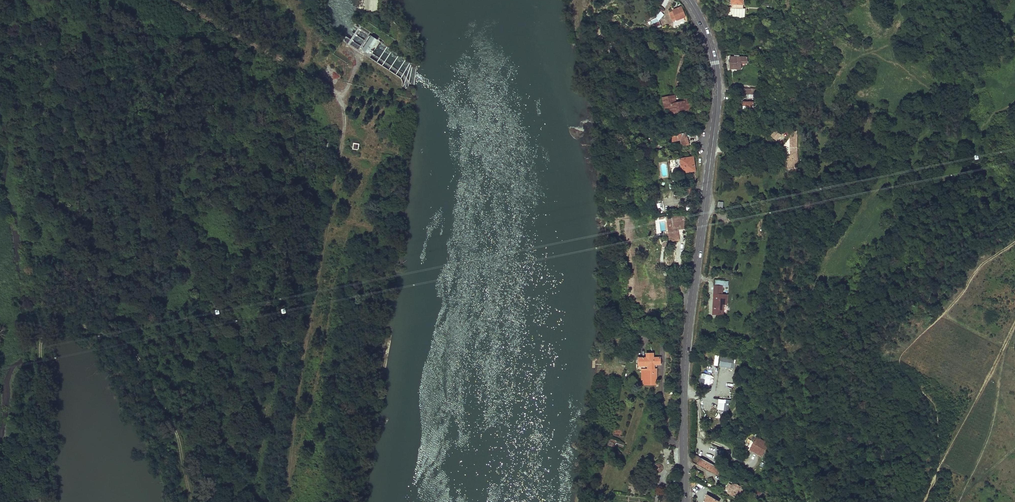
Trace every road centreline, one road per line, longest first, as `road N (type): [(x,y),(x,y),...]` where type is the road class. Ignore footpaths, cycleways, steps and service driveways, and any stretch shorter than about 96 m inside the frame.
road 1 (secondary): [(685,501),(685,369),(717,87),(708,38),(687,0)]

